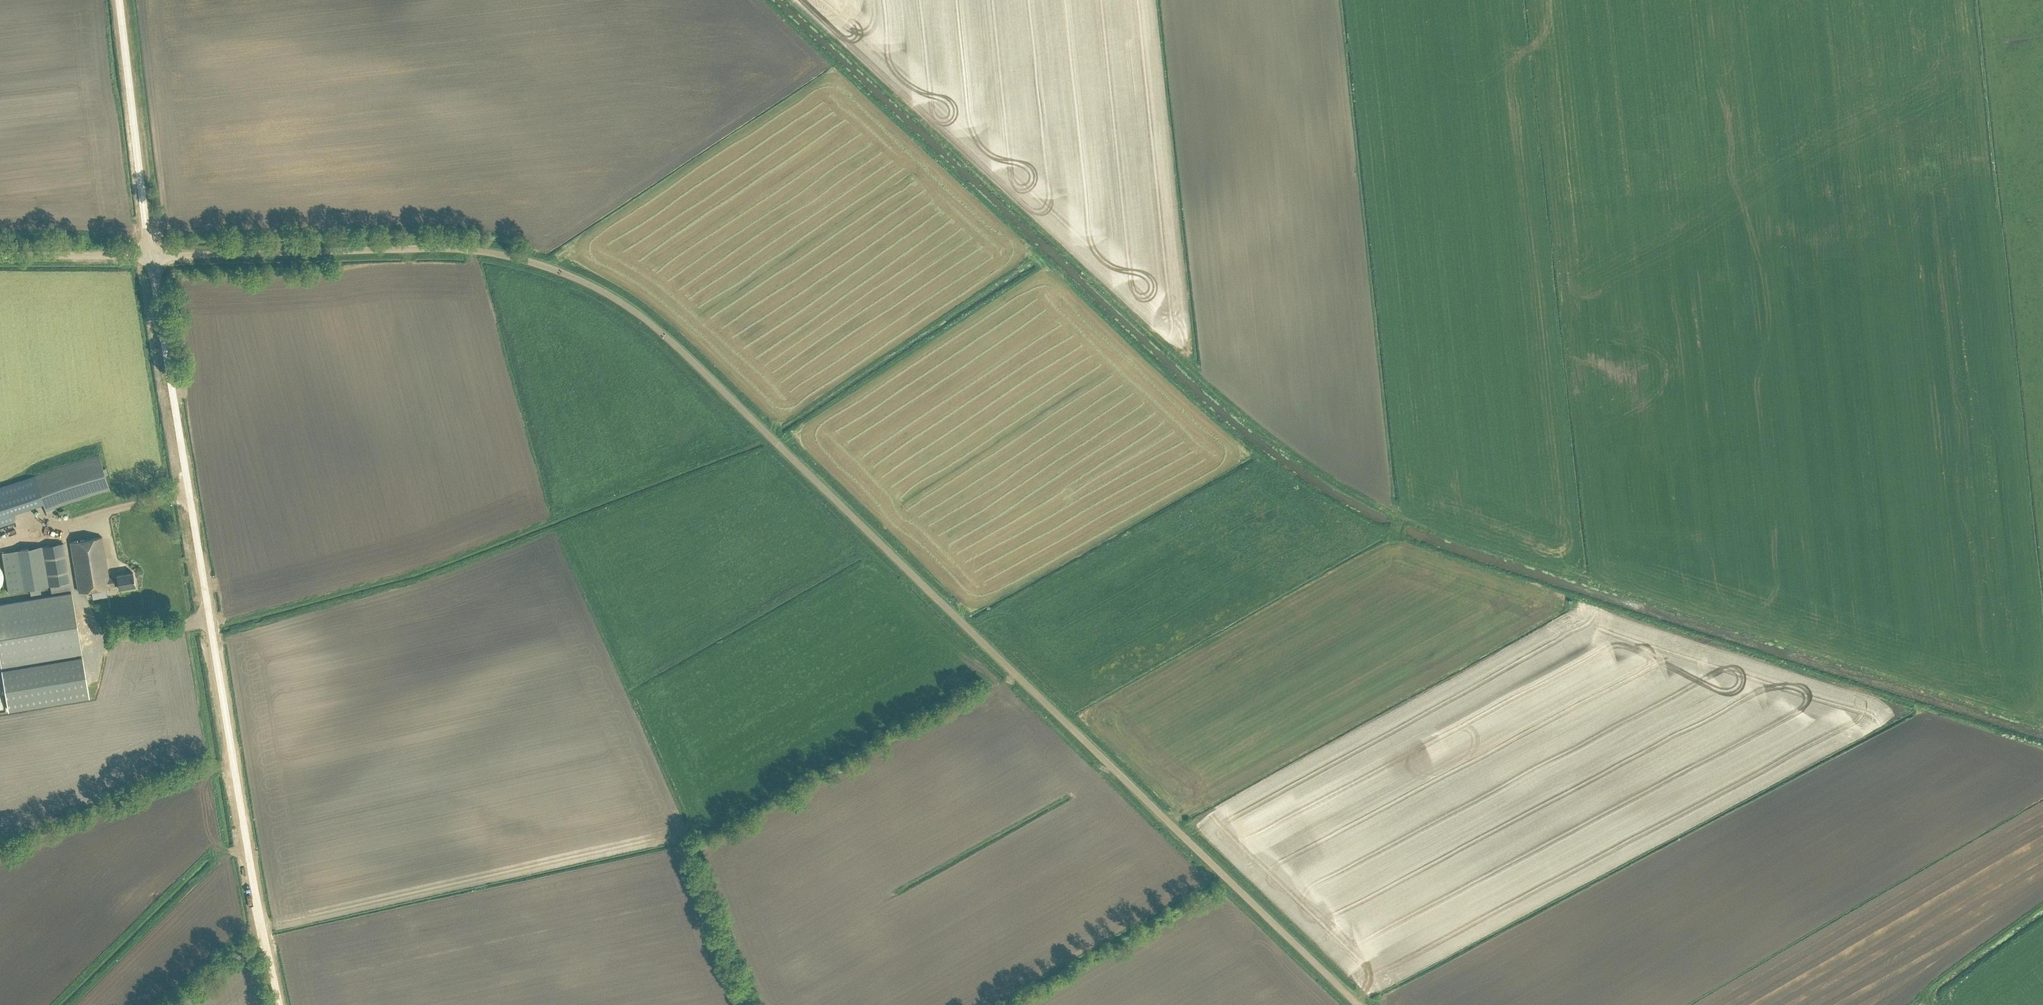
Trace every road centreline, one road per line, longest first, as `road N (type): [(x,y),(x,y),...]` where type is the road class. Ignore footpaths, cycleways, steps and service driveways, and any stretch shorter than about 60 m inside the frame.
road 1 (unclassified): [(1359,1004),(626,304),(550,267),(477,249),(149,255)]
road 2 (unclassified): [(279,1004),(149,255)]
road 3 (unclassified): [(149,255),(119,0)]
road 4 (unclassified): [(0,254),(149,255)]

